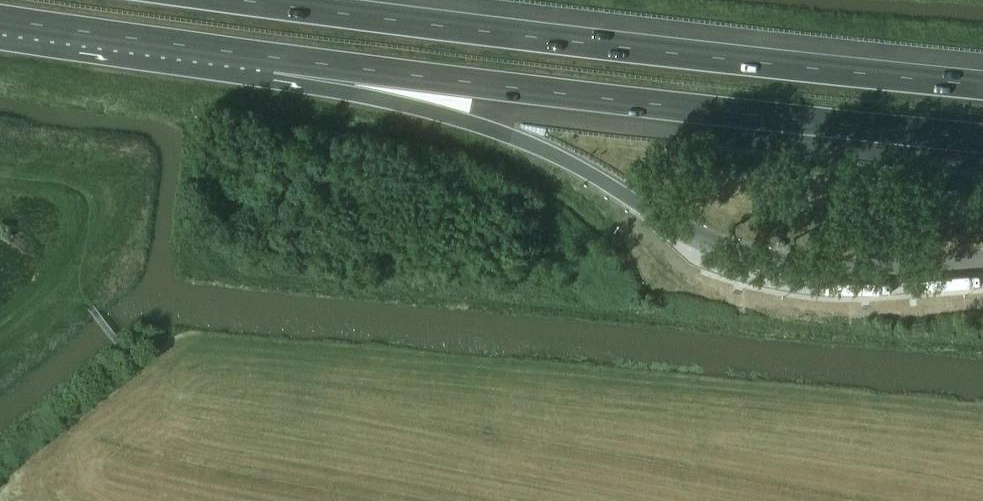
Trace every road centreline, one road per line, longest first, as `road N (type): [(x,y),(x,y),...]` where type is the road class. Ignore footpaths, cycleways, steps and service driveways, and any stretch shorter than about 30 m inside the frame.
road 1 (motorway): [(982,84),(234,0)]
road 2 (motorway): [(268,57),(982,138)]
road 3 (motorway): [(268,57),(512,133),(641,205)]
road 4 (motorway): [(0,18),(268,57)]

